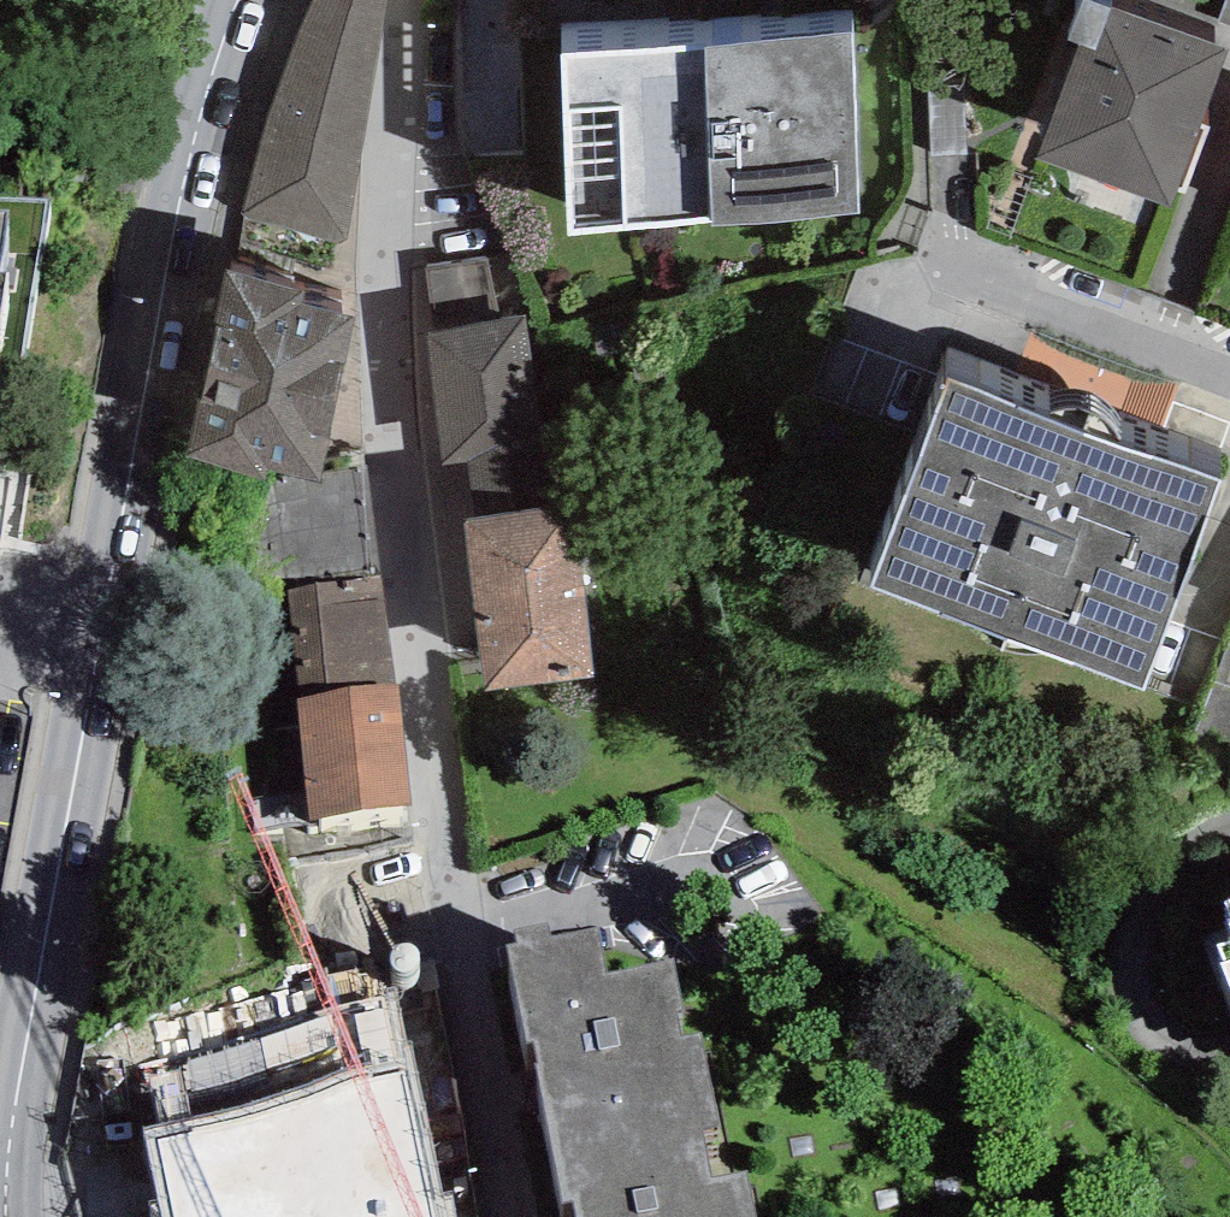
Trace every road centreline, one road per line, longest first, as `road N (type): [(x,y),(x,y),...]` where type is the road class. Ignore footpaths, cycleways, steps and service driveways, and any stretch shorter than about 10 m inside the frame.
road 1 (secondary): [(253,0),(162,306),(17,1111),(16,1216)]
road 2 (residential): [(418,0),(403,217),(404,393),(428,591),(534,1216)]
road 3 (residential): [(920,252),(1229,370)]

